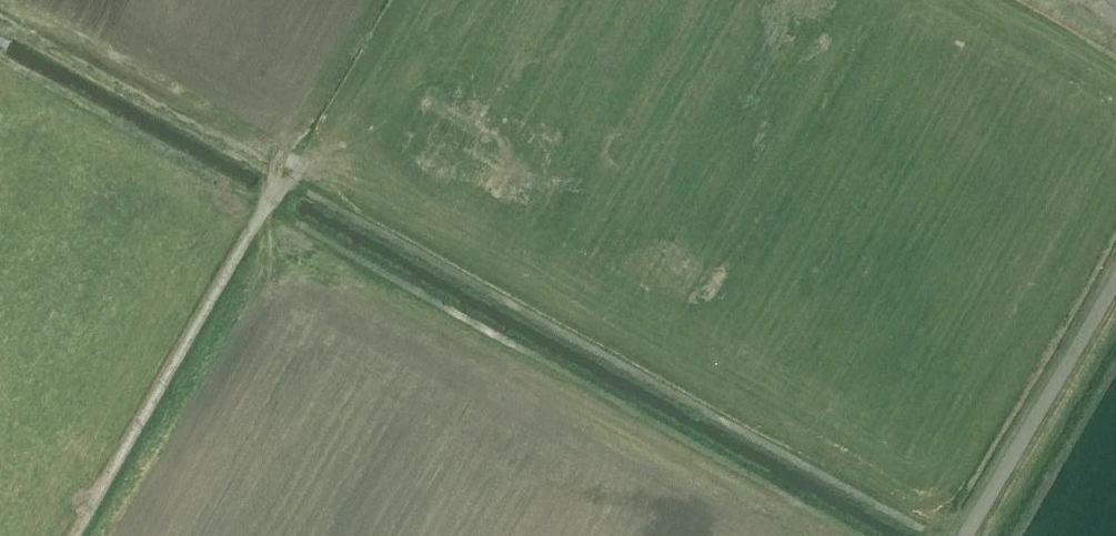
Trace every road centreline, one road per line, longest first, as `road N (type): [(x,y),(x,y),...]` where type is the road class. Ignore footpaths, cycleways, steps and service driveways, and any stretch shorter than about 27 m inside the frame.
road 1 (unclassified): [(966,535),(1115,279)]

